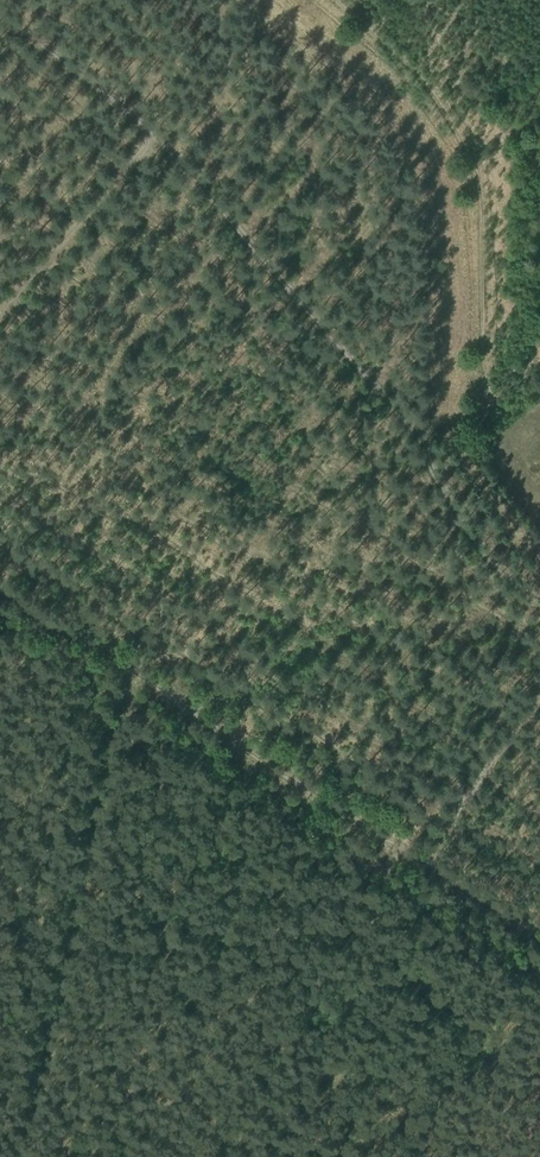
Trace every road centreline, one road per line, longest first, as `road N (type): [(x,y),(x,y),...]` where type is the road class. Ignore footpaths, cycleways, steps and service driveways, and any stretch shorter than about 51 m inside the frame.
road 1 (track): [(423,860),(129,673),(25,1156)]
road 2 (track): [(539,587),(490,556),(424,451),(432,431),(476,421),(489,397),(480,185),(461,139),(412,67),(330,0)]
road 3 (track): [(424,451),(143,123),(0,15)]
road 4 (track): [(0,308),(152,133)]
road 5 (track): [(423,860),(539,699)]
road 6 (track): [(129,673),(0,590)]
road 7 (track): [(539,935),(423,860)]

